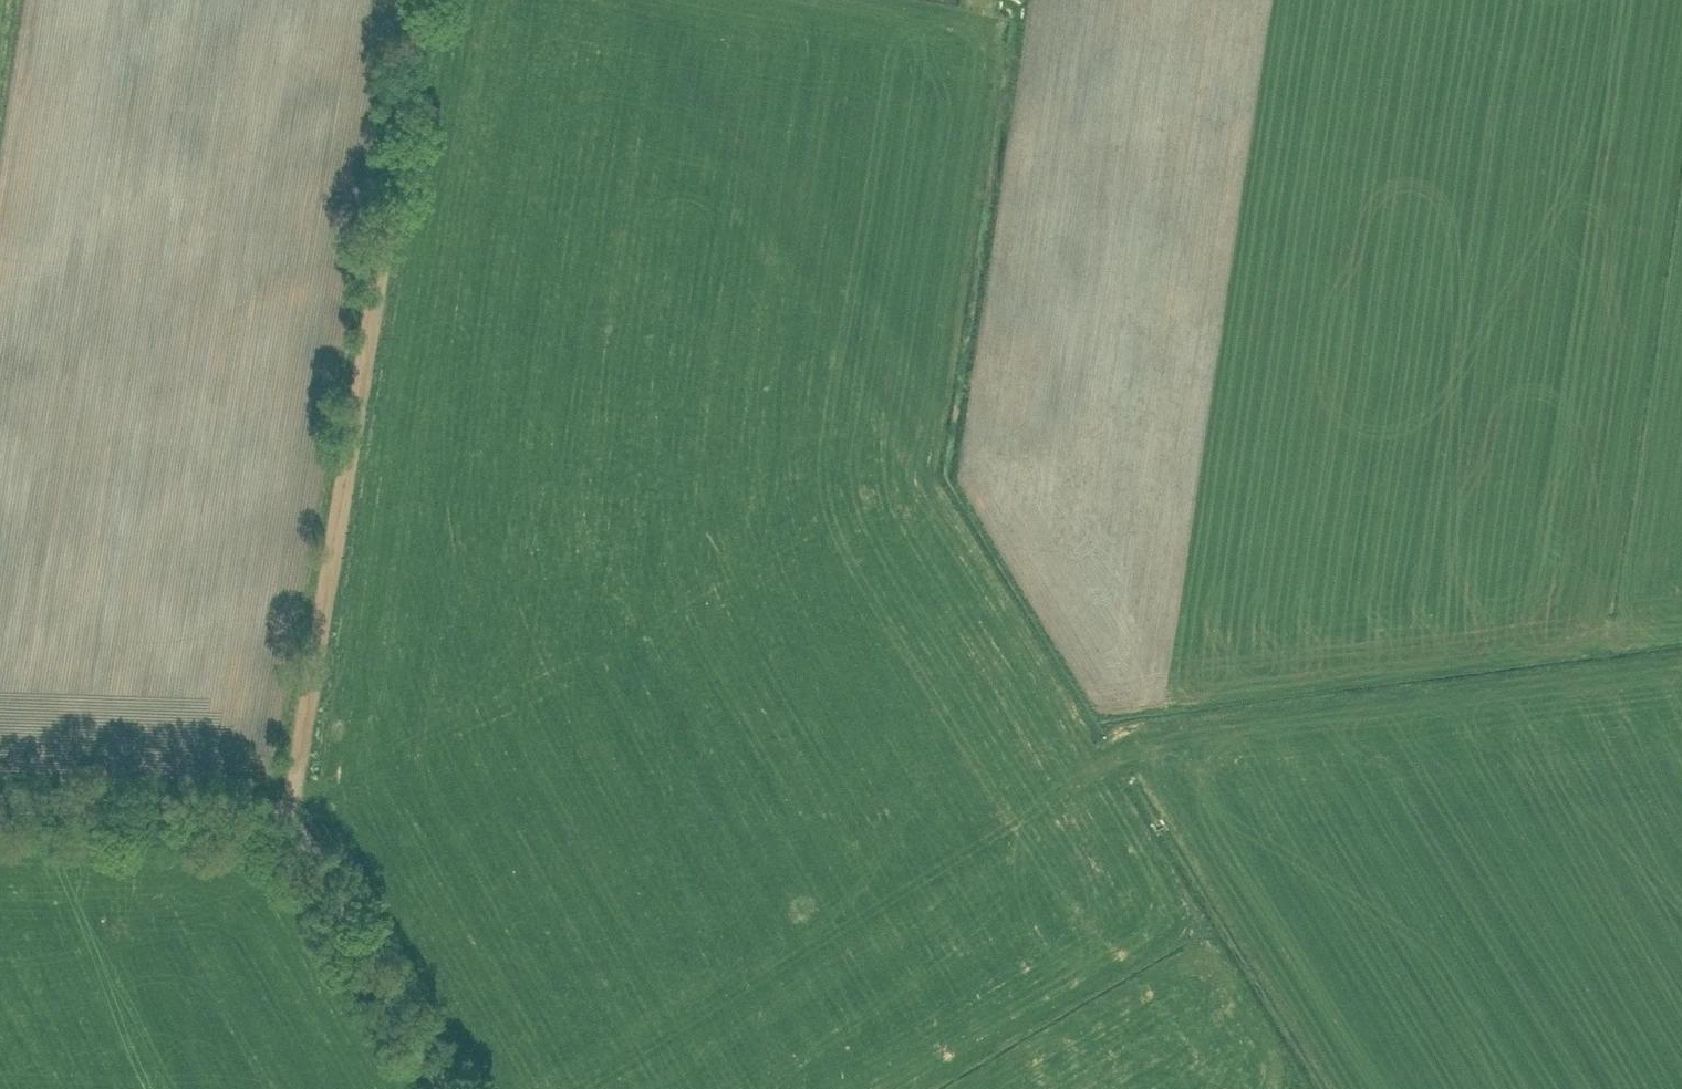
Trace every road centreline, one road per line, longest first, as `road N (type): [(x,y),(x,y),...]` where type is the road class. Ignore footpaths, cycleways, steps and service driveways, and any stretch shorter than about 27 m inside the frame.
road 1 (track): [(431,0),(288,818)]
road 2 (unclassified): [(288,818),(447,1088)]
road 3 (unclassified): [(288,818),(0,806)]

